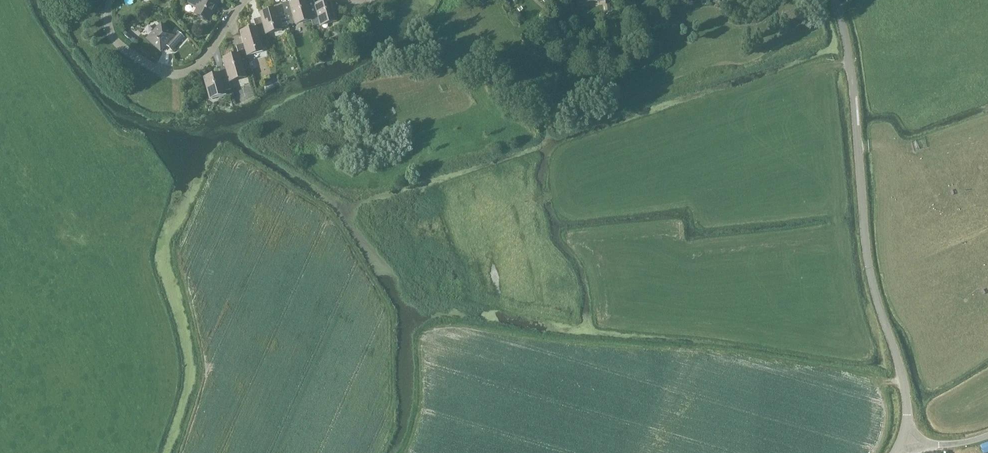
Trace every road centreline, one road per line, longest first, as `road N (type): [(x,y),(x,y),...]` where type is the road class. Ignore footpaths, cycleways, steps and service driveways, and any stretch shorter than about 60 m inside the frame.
road 1 (unclassified): [(906,442),(905,399),(866,249),(850,70),(834,0)]
road 2 (residential): [(106,0),(106,29),(124,52),(180,75),(210,53),(243,0)]

